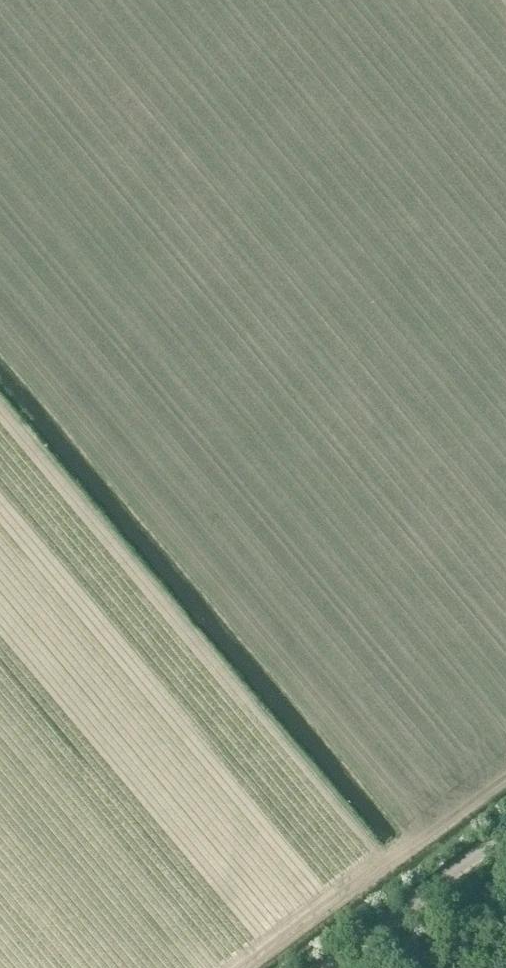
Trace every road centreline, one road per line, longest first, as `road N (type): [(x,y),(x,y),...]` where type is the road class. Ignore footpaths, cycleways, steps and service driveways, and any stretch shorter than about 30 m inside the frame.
road 1 (unclassified): [(325,967),(505,834)]

